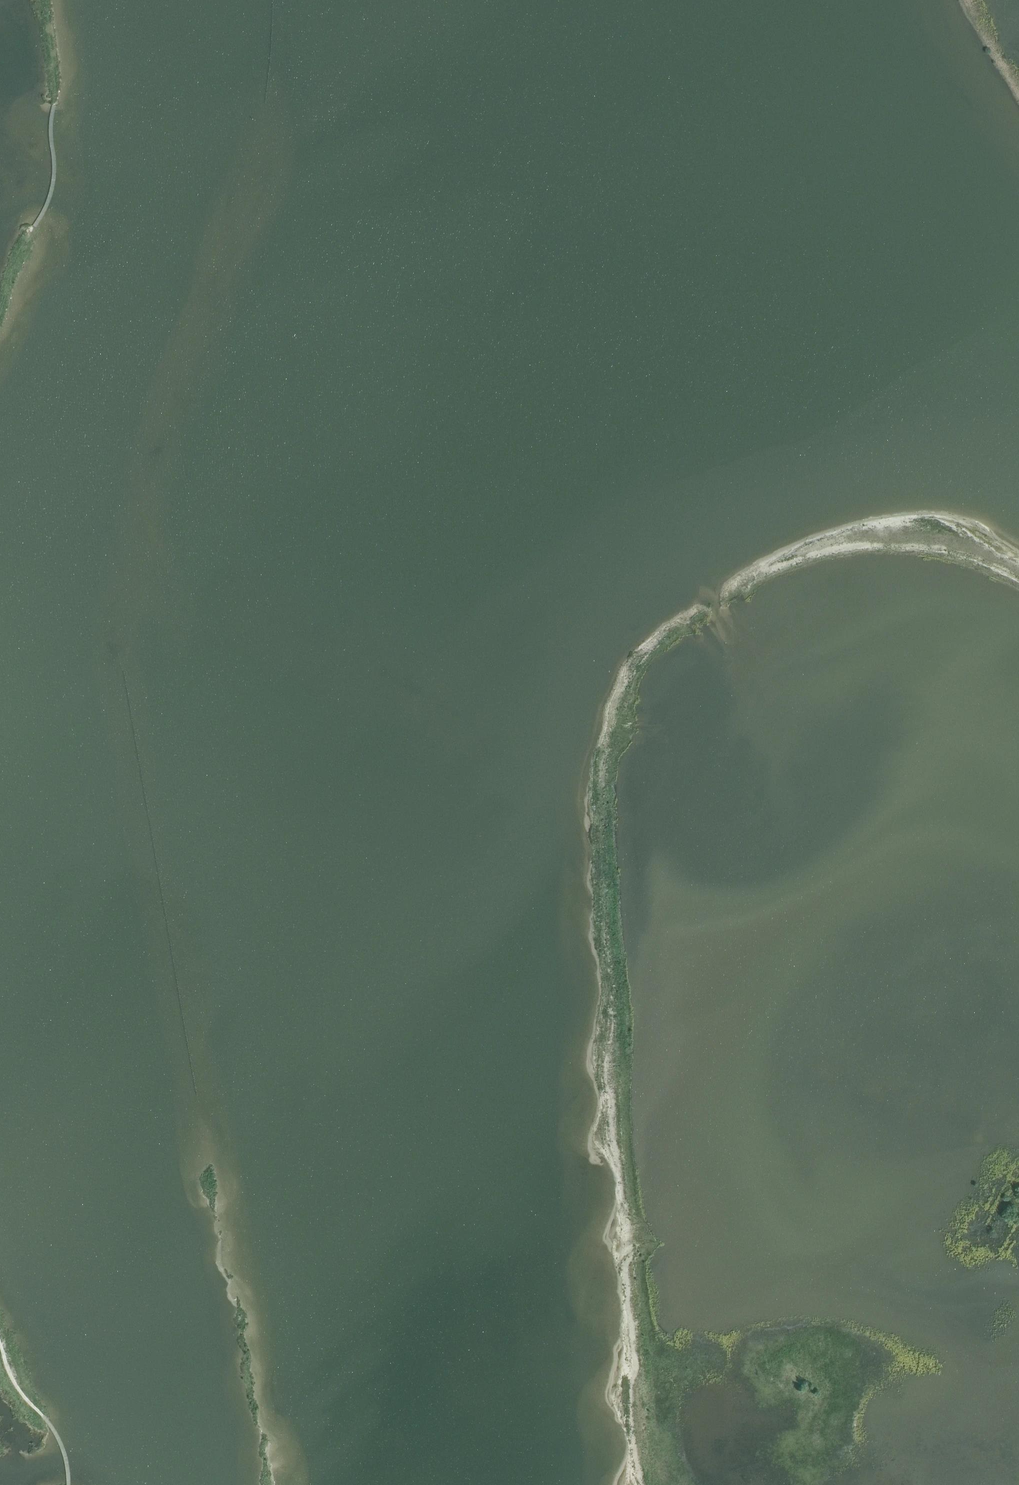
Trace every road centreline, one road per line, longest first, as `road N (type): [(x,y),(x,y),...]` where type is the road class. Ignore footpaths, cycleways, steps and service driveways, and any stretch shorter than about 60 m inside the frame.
road 1 (track): [(0,313),(13,262),(53,184),(58,82),(48,0)]
road 2 (track): [(0,1342),(16,1385),(62,1445),(70,1484)]

